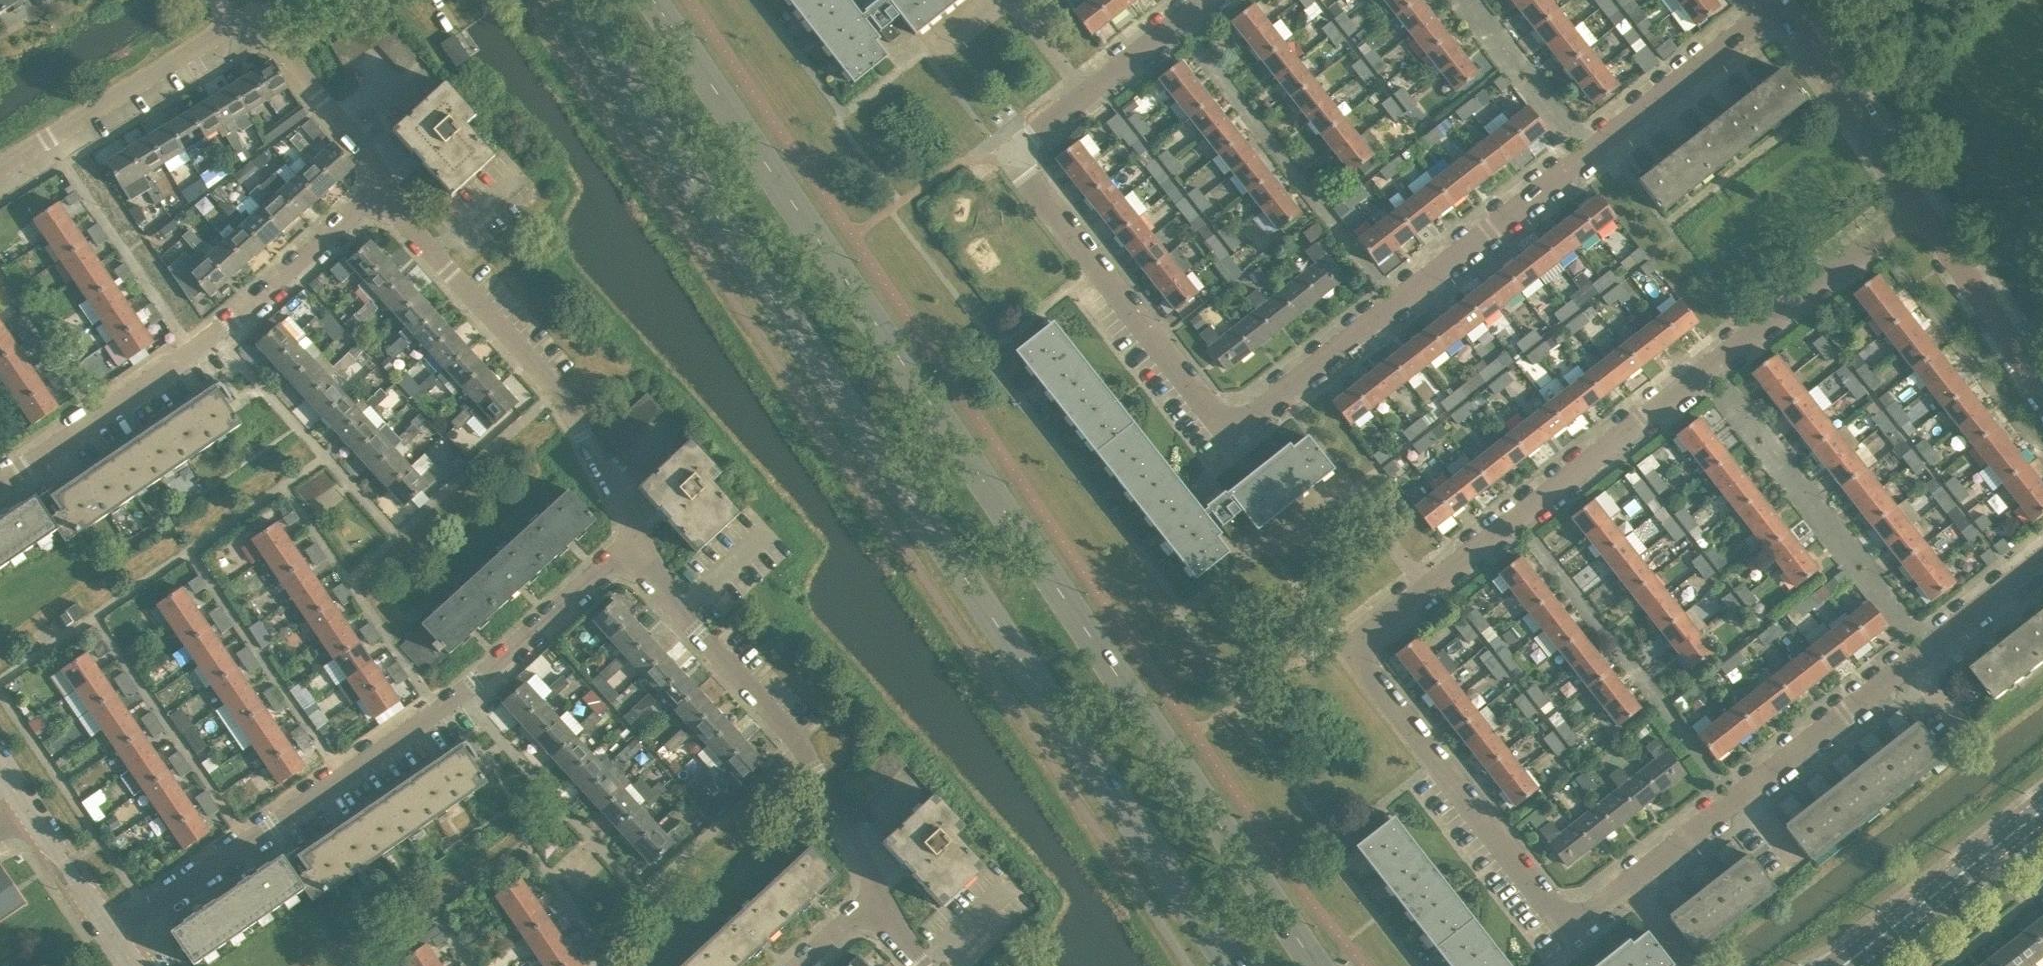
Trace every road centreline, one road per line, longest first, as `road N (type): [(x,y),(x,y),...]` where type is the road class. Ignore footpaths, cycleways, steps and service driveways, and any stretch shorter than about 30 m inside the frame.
road 1 (secondary): [(1320,965),(652,0)]
road 2 (secondary): [(569,0),(1228,965)]
road 3 (residential): [(1569,912),(1548,901),(1361,668),(1356,647),(1369,625),(1918,204)]
road 4 (residential): [(1232,421),(1255,412),(1780,2)]
road 5 (residential): [(111,933),(461,697),(635,541)]
road 6 (residential): [(1569,912),(1593,908),(2042,557)]
road 7 (residential): [(1232,421),(1215,411),(1018,157),(1032,133),(1199,0)]
road 8 (residential): [(0,480),(212,336),(385,186)]
road 9 (residential): [(881,904),(794,739),(696,635),(635,541)]
road 10 (residential): [(635,541),(555,393),(429,253),(385,186)]
road 11 (residential): [(0,171),(216,33),(256,29),(285,55)]
road 12 (tertiary): [(1841,965),(2042,806)]
road 13 (residential): [(1918,204),(1780,2)]
road 14 (residential): [(2042,387),(1918,204)]
road 15 (residential): [(385,186),(285,55)]
road 16 (residential): [(111,933),(28,811)]

